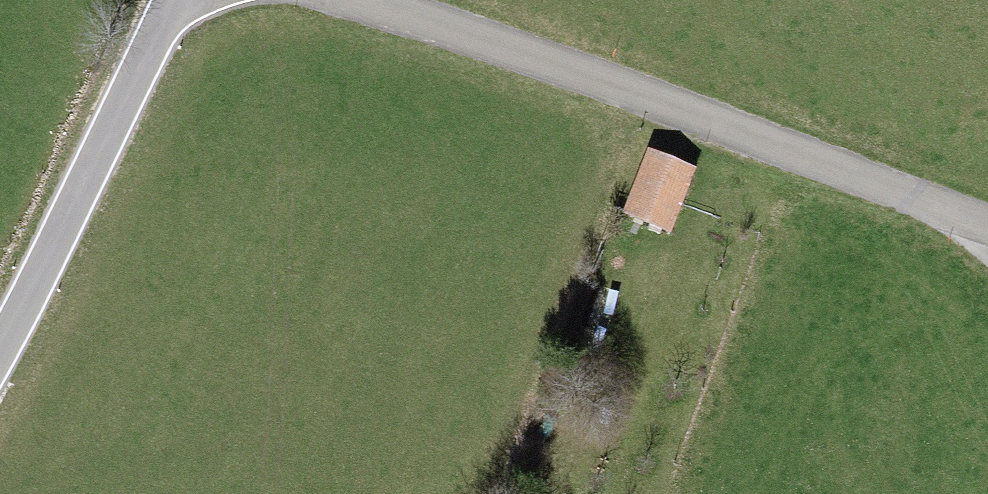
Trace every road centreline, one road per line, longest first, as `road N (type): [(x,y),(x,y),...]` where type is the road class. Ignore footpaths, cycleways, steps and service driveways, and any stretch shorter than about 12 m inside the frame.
road 1 (unclassified): [(171,0),(0,353)]
road 2 (track): [(644,97),(987,228)]
road 3 (track): [(351,0),(644,97)]

